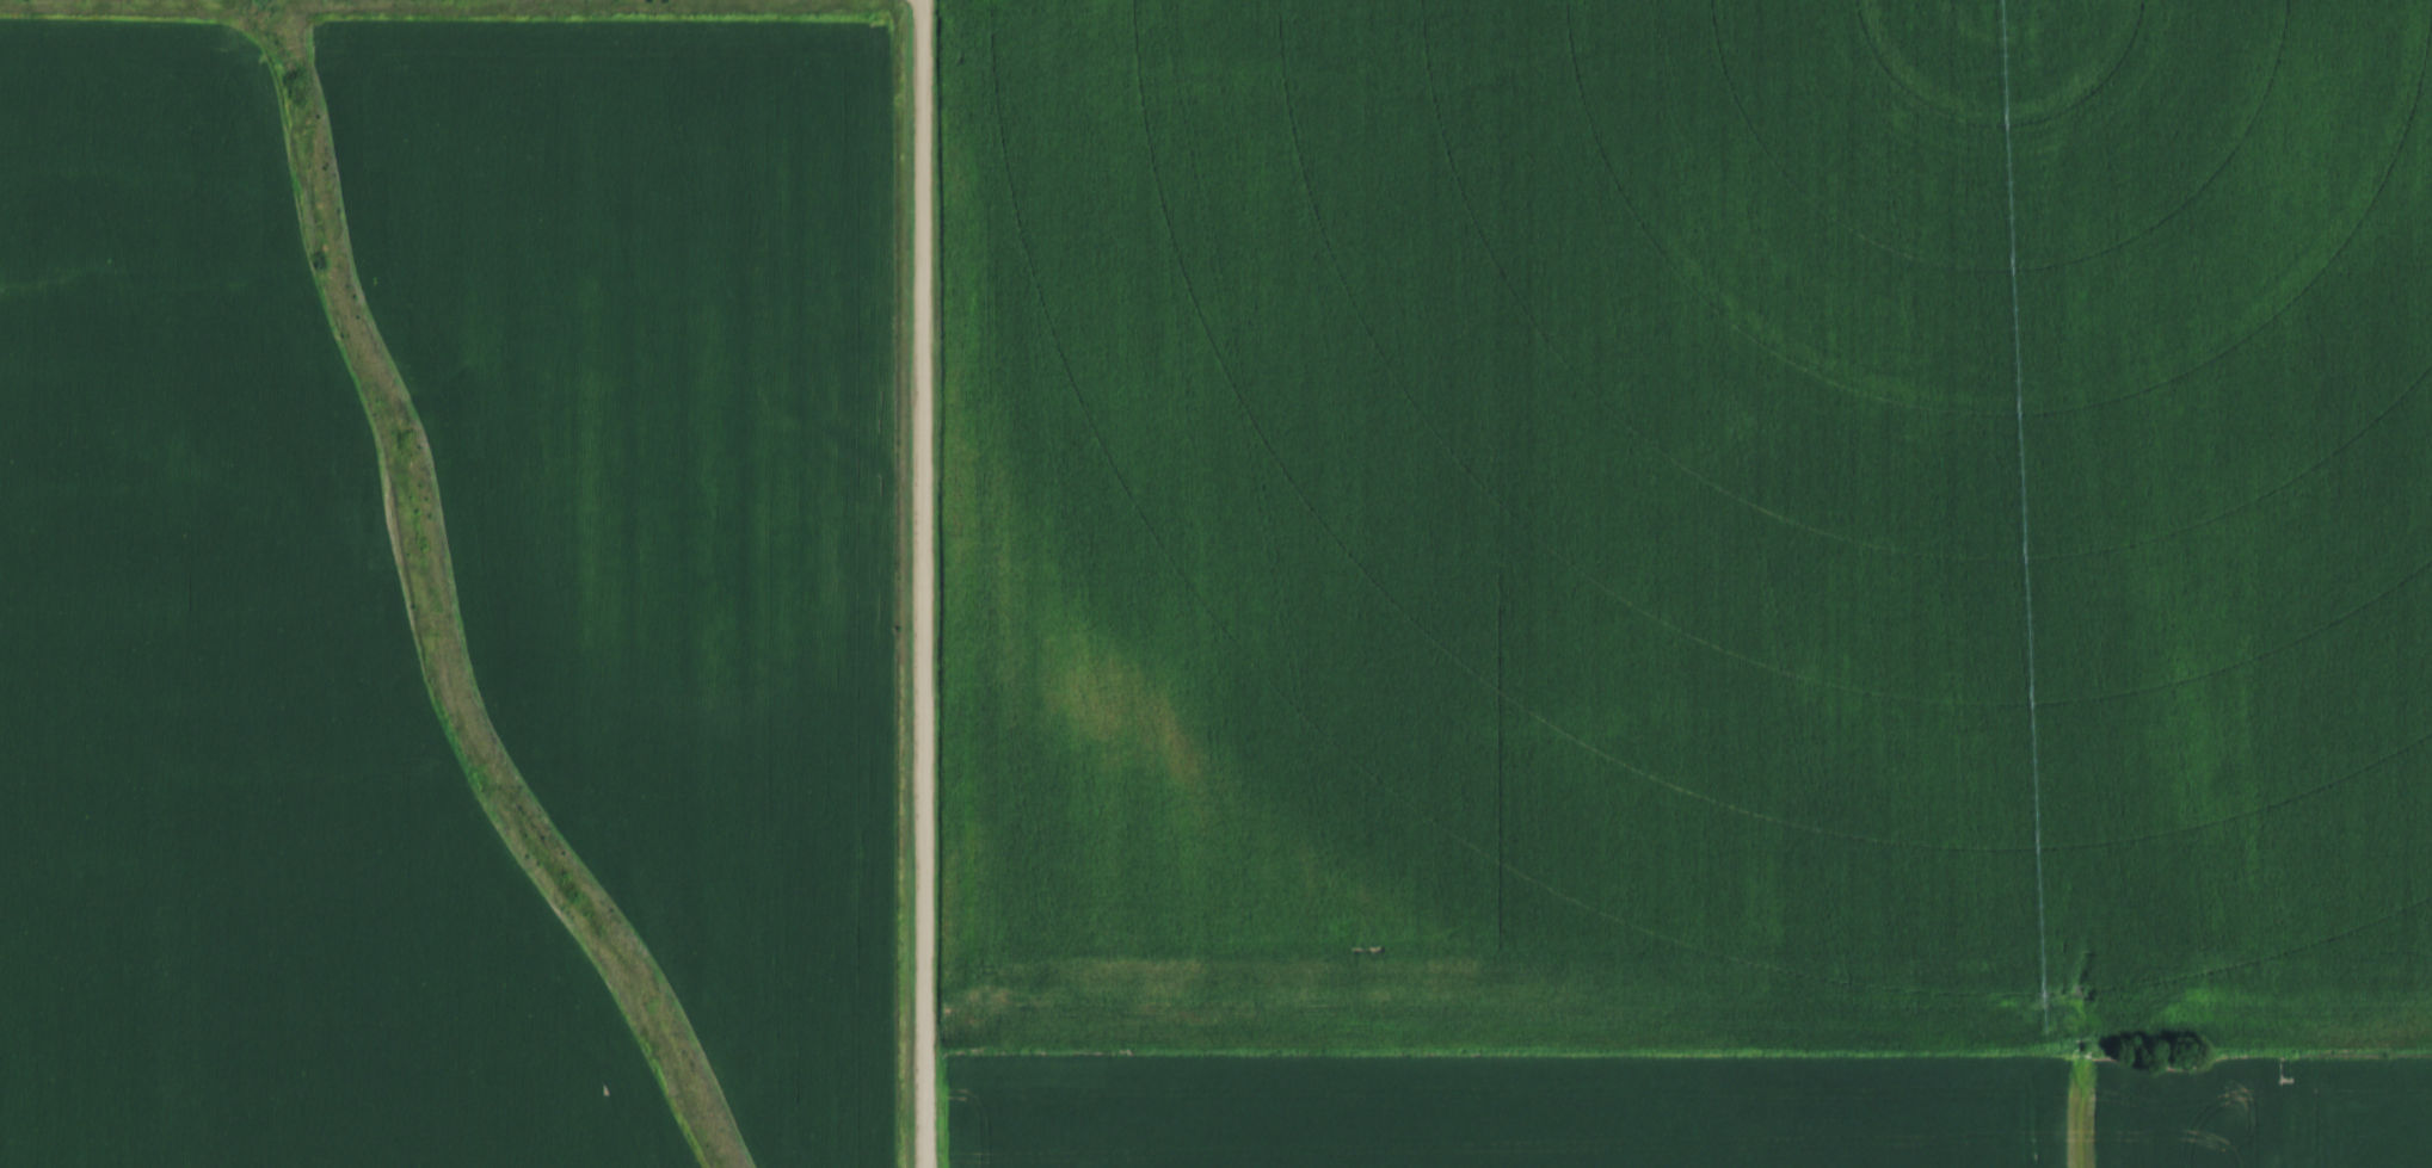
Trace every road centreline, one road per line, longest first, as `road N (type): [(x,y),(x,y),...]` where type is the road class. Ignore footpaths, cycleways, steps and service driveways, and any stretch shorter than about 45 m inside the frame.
road 1 (residential): [(925,1167),(921,0)]

